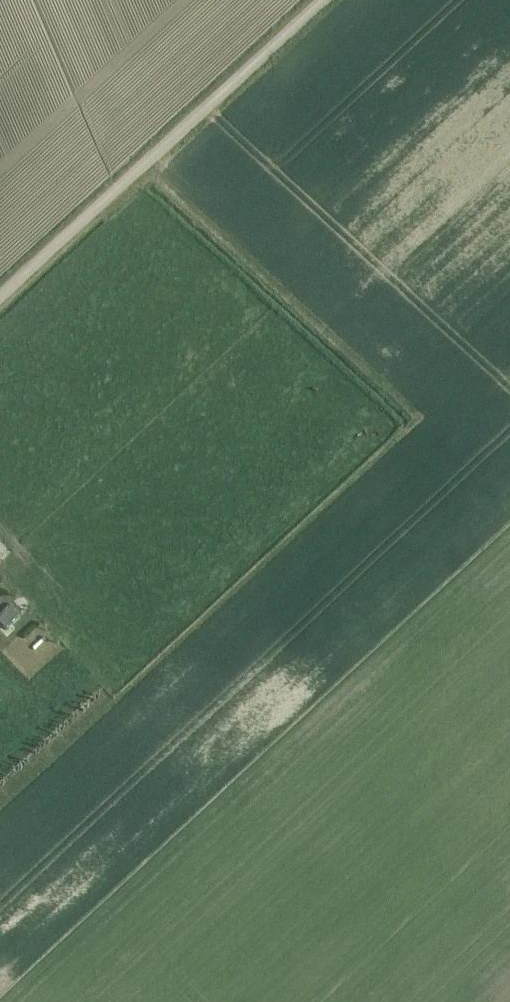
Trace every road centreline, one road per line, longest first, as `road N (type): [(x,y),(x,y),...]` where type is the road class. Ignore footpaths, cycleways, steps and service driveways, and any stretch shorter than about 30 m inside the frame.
road 1 (unclassified): [(0,300),(324,0)]

